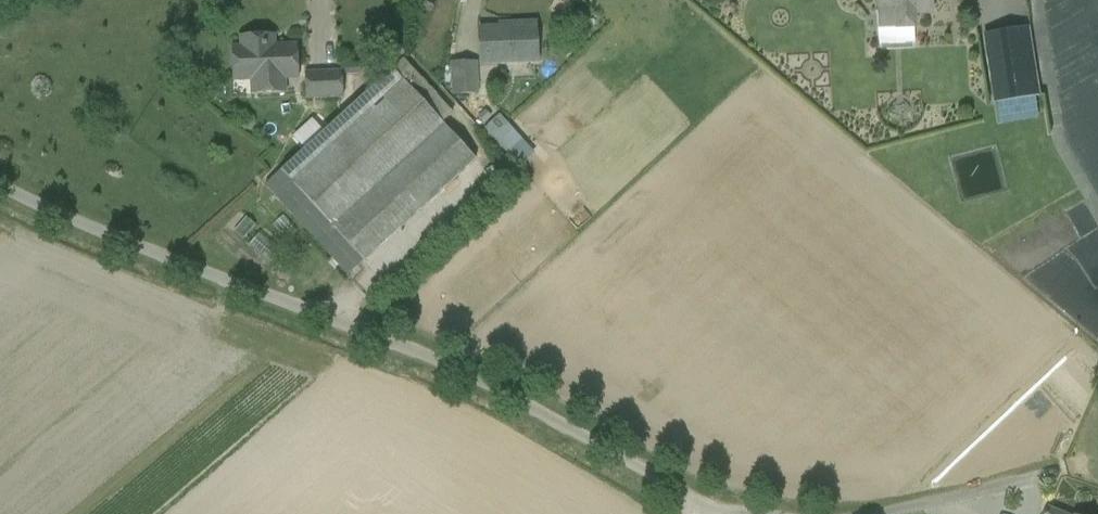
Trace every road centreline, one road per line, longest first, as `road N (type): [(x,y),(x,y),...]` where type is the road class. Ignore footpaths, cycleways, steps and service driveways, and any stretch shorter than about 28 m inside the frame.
road 1 (unclassified): [(717,513),(453,371),(0,191)]

